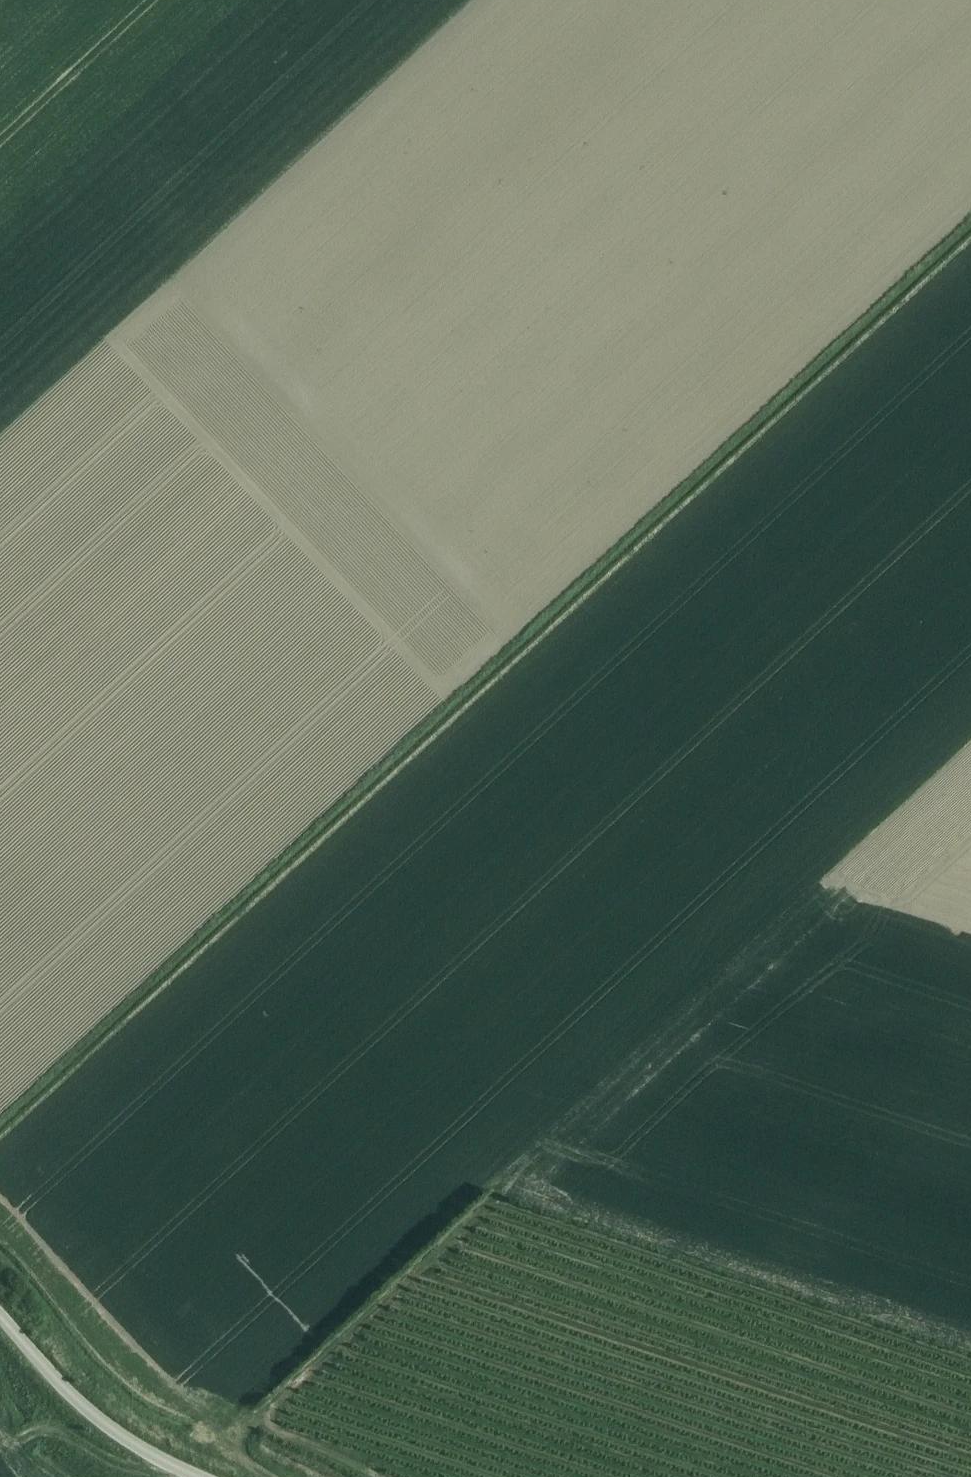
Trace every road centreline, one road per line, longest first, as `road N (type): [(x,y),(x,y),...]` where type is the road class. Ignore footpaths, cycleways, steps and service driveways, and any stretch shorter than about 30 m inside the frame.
road 1 (unclassified): [(199,1476),(147,1455),(81,1407),(0,1314)]

